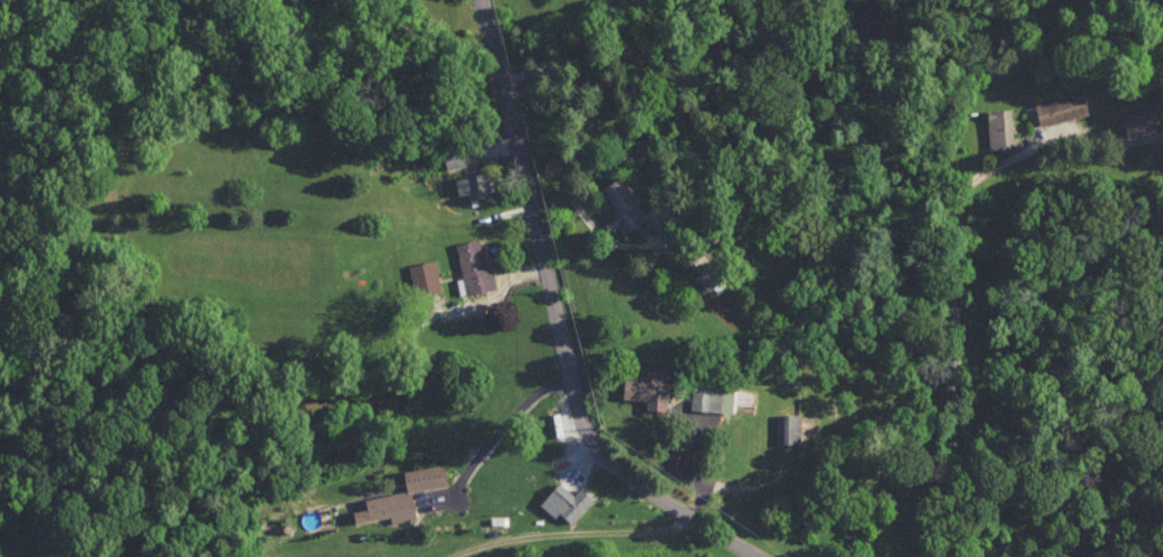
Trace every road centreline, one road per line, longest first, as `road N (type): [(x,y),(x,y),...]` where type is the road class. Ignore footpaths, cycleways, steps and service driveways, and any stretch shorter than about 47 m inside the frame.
road 1 (tertiary): [(747,556),(582,462),(511,59),(487,0)]
road 2 (residential): [(952,556),(950,216),(971,185),(1072,129),(1127,141),(1162,136)]
road 3 (residential): [(690,523),(517,540),(470,556)]

